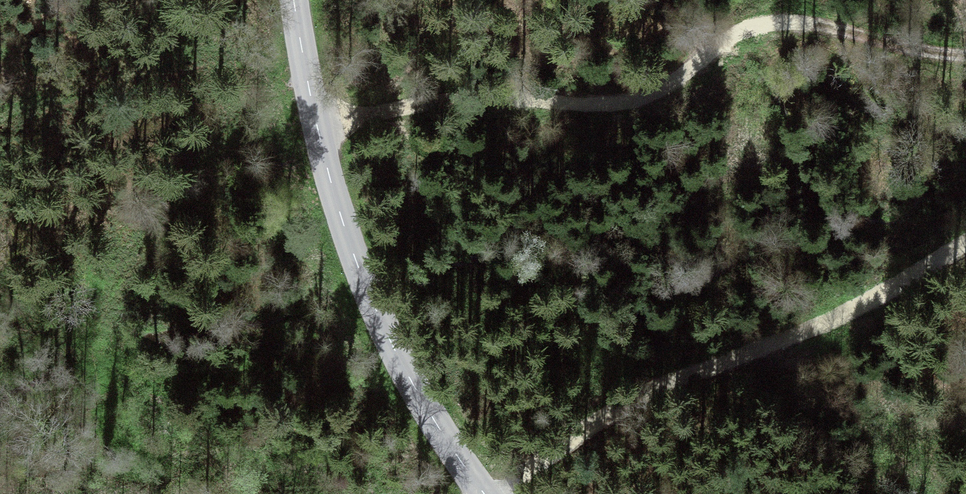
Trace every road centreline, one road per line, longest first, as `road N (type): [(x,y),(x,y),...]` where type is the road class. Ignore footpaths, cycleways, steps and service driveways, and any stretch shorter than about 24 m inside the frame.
road 1 (track): [(965,51),(769,22),(714,46),(651,94),(612,101),(503,95),(317,125)]
road 2 (tertiary): [(294,0),(317,125),(359,269),(430,414),(483,493)]
road 3 (track): [(506,493),(545,456),(651,389),(914,282),(965,245)]
road 4 (track): [(301,41),(234,37),(140,0)]

